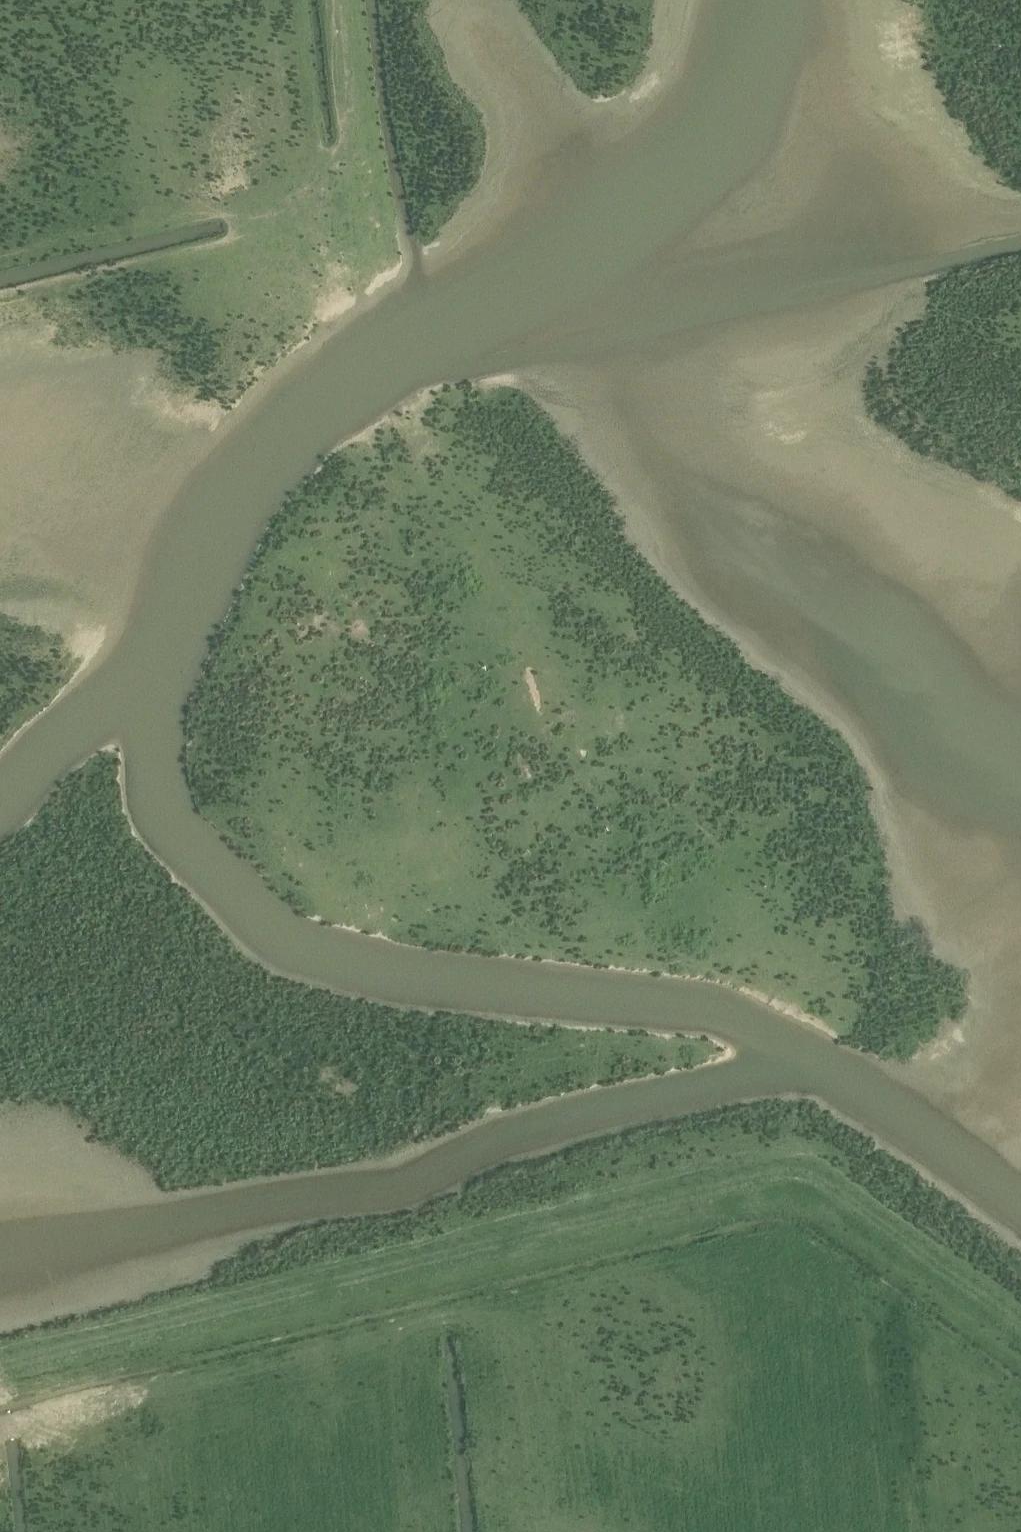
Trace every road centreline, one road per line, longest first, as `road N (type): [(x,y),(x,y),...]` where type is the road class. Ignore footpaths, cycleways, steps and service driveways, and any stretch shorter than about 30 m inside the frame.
road 1 (track): [(0,1360),(806,1168),(1020,1332)]

